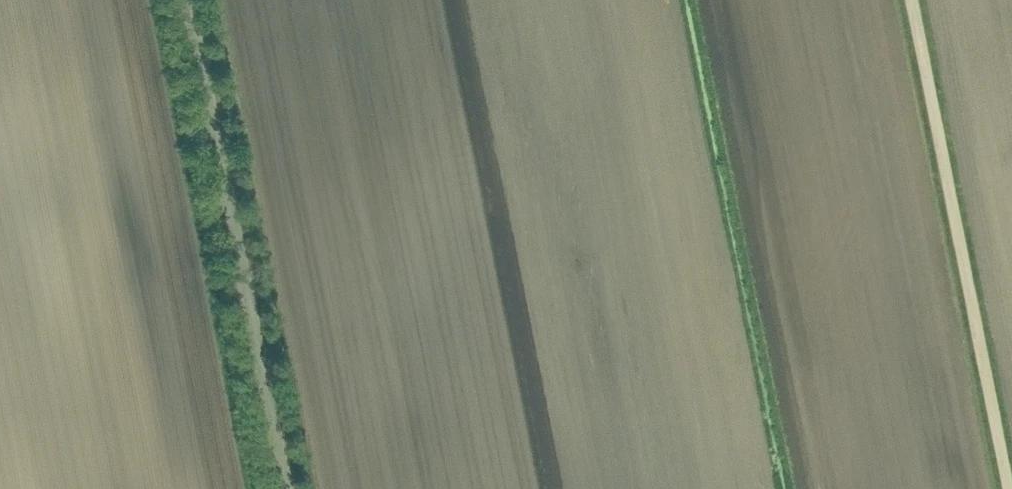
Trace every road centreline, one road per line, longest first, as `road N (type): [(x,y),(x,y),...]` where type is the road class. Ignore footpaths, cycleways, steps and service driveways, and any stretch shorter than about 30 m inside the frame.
road 1 (unclassified): [(292,488),(193,0)]
road 2 (track): [(907,0),(1005,488)]

